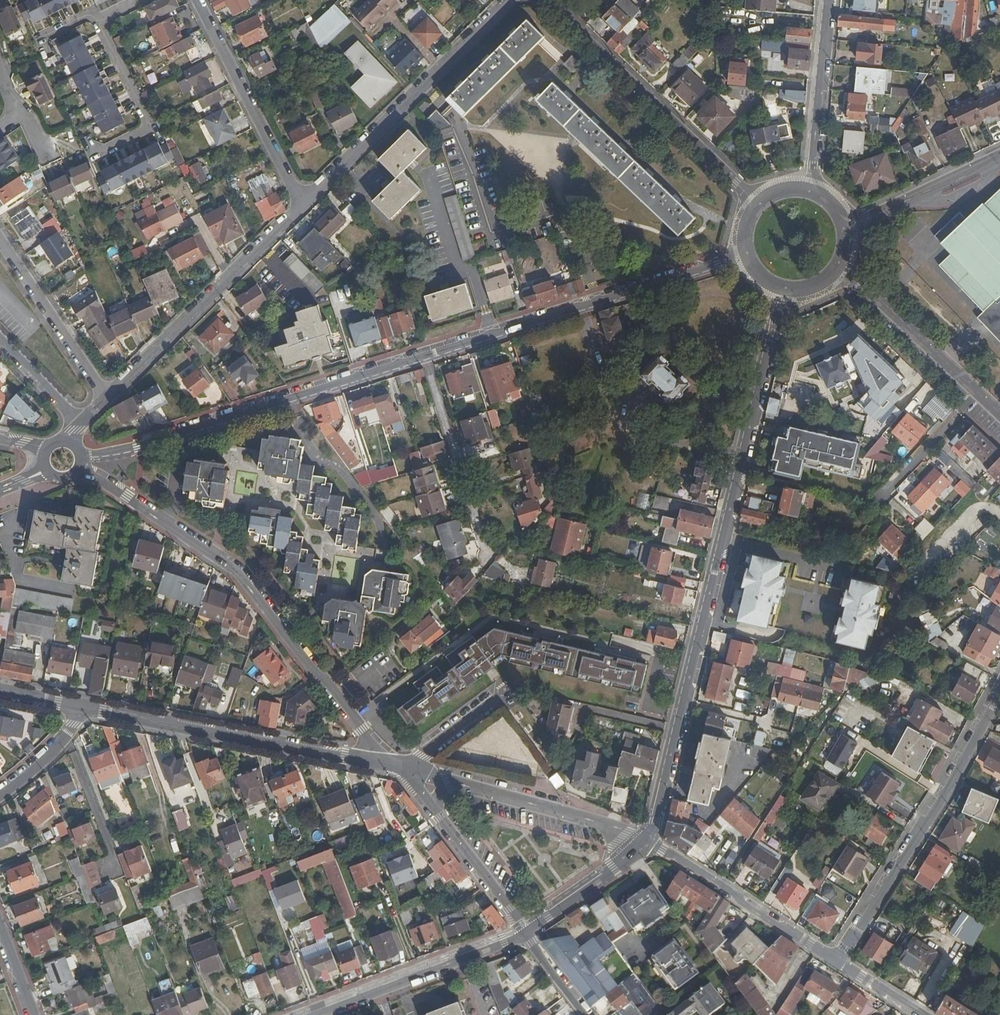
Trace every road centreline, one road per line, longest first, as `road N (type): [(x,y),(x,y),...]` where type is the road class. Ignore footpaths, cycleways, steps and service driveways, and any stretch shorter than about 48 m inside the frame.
road 1 (residential): [(649,844),(781,296)]
road 2 (residential): [(127,496),(232,570),(393,766)]
road 3 (residential): [(429,355),(110,454)]
road 4 (residential): [(738,250),(429,355)]
road 5 (residential): [(999,680),(831,957)]
road 6 (tertiary): [(84,707),(393,766)]
road 7 (residential): [(544,0),(757,199)]
road 8 (residential): [(304,204),(512,0)]
road 9 (residential): [(104,401),(304,204)]
road 10 (residential): [(304,204),(197,0)]
road 11 (residential): [(320,1014),(528,933)]
road 12 (residential): [(999,418),(864,289),(838,275)]
road 13 (tertiary): [(831,957),(649,844)]
road 14 (tertiary): [(649,844),(447,781)]
road 15 (residential): [(429,355),(490,557)]
road 16 (residential): [(104,401),(0,242)]
road 17 (residential): [(809,188),(830,0)]
road 18 (residential): [(846,222),(999,156)]
road 19 (tertiary): [(435,814),(528,933)]
road 20 (residential): [(528,933),(649,844)]
road 21 (residential): [(498,702),(419,761),(393,766)]
road 22 (residential): [(0,797),(51,753),(84,707)]

